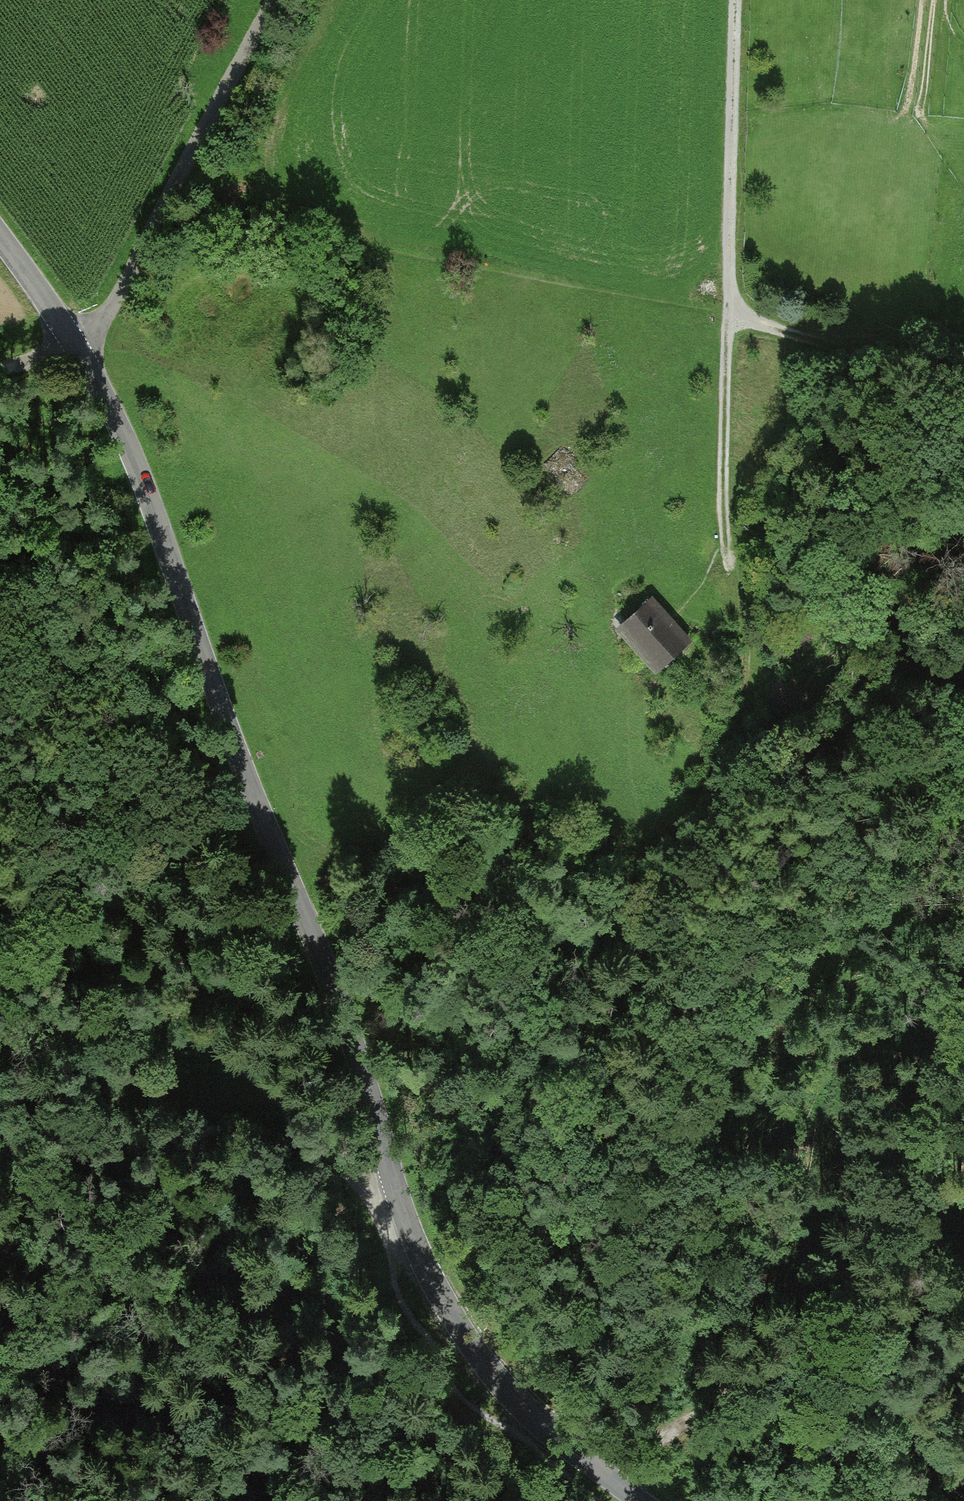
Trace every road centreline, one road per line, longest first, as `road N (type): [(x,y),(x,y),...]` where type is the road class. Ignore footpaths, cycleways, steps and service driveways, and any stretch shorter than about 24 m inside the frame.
road 1 (unclassified): [(640,1500),(518,1402),(429,1276),(403,1218),(352,1038),(222,711),(129,447),(0,240)]
road 2 (track): [(605,1500),(647,1450),(799,1355),(831,1313),(859,1261),(963,936)]
road 3 (track): [(612,925),(716,767),(736,723),(742,606),(723,535),(725,358),(733,314)]
road 4 (track): [(0,893),(46,912),(189,1015),(403,1218)]
road 5 (track): [(0,367),(77,353),(108,314),(268,0)]
road 6 (track): [(733,314),(733,0)]
road 7 (track): [(733,314),(828,343),(881,335),(963,344)]
road 8 (track): [(963,665),(957,599),(963,472)]
road 9 (track): [(799,1355),(963,1441)]
road 10 (track): [(963,388),(828,343)]

